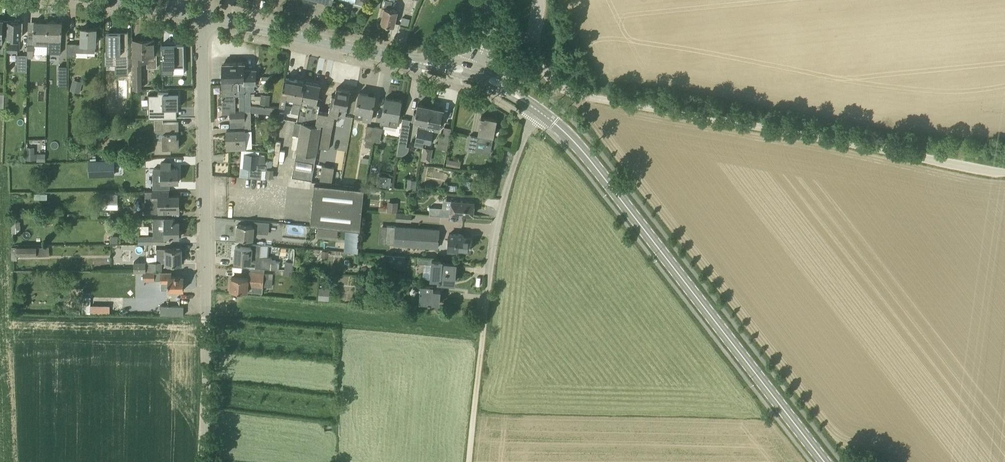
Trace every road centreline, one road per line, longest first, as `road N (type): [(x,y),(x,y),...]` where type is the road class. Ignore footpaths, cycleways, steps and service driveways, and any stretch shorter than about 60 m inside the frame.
road 1 (unclassified): [(1004,174),(569,93),(534,54),(539,0)]
road 2 (tertiary): [(825,461),(595,166),(538,108)]
road 3 (unclassified): [(206,323),(204,17)]
road 4 (tertiary): [(471,72),(204,17)]
road 5 (unclassified): [(538,108),(496,231),(481,343)]
road 6 (unclassified): [(206,323),(202,461)]

